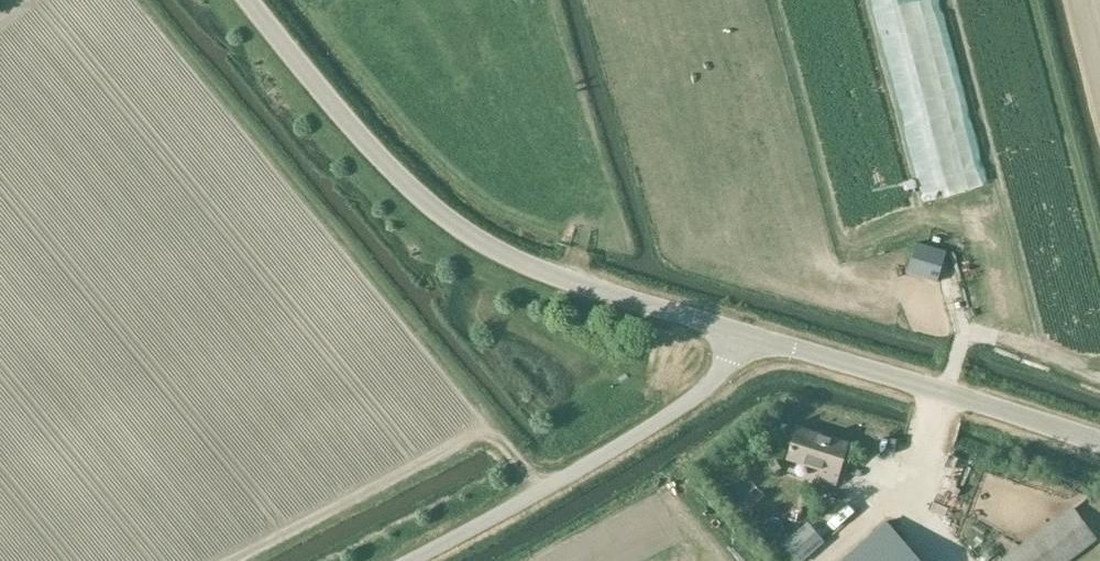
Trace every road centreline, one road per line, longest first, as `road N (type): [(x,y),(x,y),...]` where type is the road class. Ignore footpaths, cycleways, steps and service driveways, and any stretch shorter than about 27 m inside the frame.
road 1 (unclassified): [(741,339),(490,250),(408,188),(256,0)]
road 2 (unclassified): [(393,560),(697,396),(741,339)]
road 3 (unclassified): [(1099,441),(741,339)]

